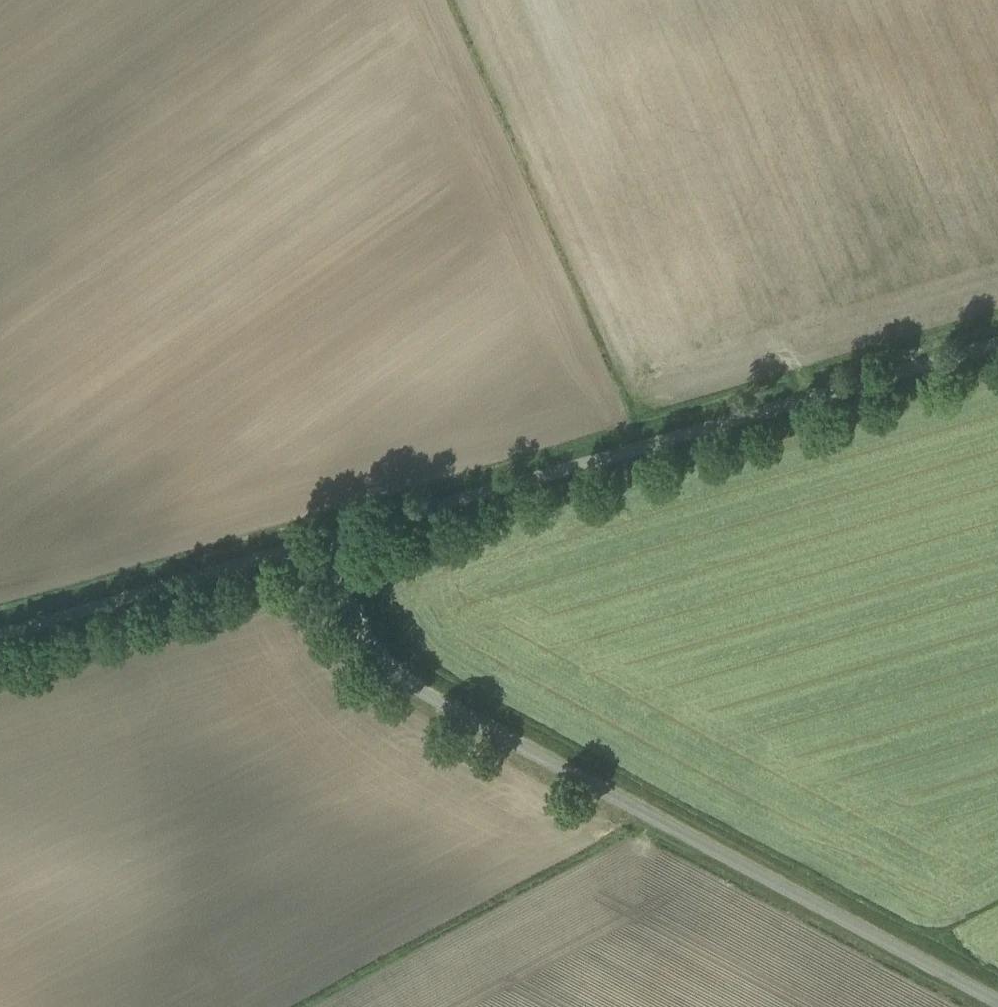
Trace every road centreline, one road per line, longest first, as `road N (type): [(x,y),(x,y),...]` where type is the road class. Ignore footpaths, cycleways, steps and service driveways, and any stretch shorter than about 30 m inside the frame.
road 1 (unclassified): [(997,998),(412,680),(375,645),(323,540)]
road 2 (unclassified): [(323,540),(997,338)]
road 3 (unclassified): [(0,636),(323,540)]

